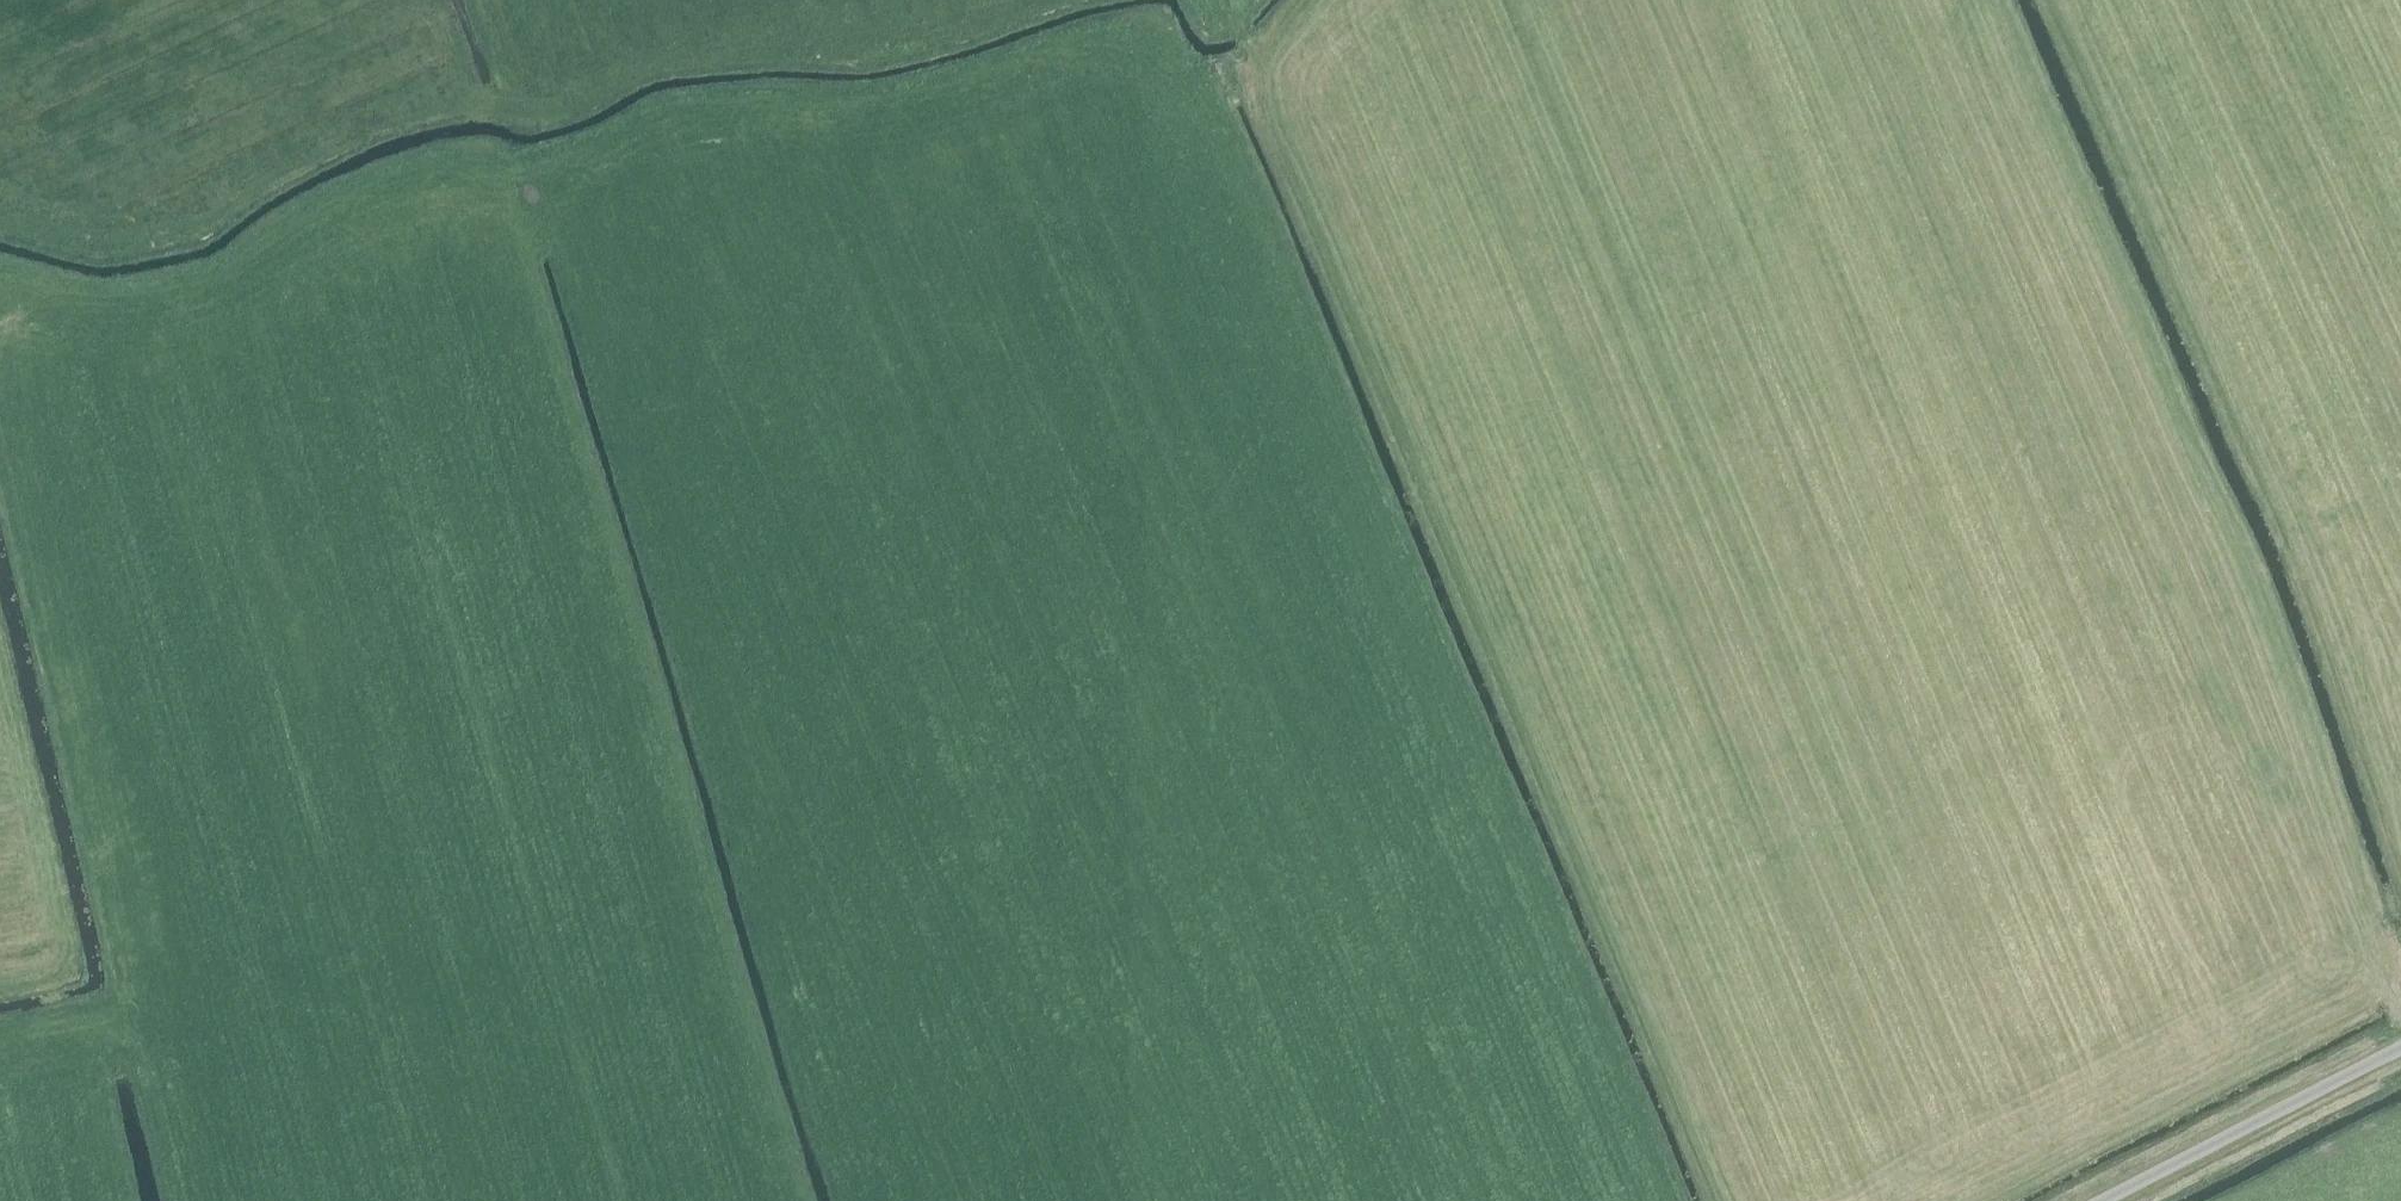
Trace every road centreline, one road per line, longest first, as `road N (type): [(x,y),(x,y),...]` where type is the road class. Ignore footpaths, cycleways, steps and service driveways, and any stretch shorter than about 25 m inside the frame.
road 1 (unclassified): [(2093,1200),(2400,1044)]

